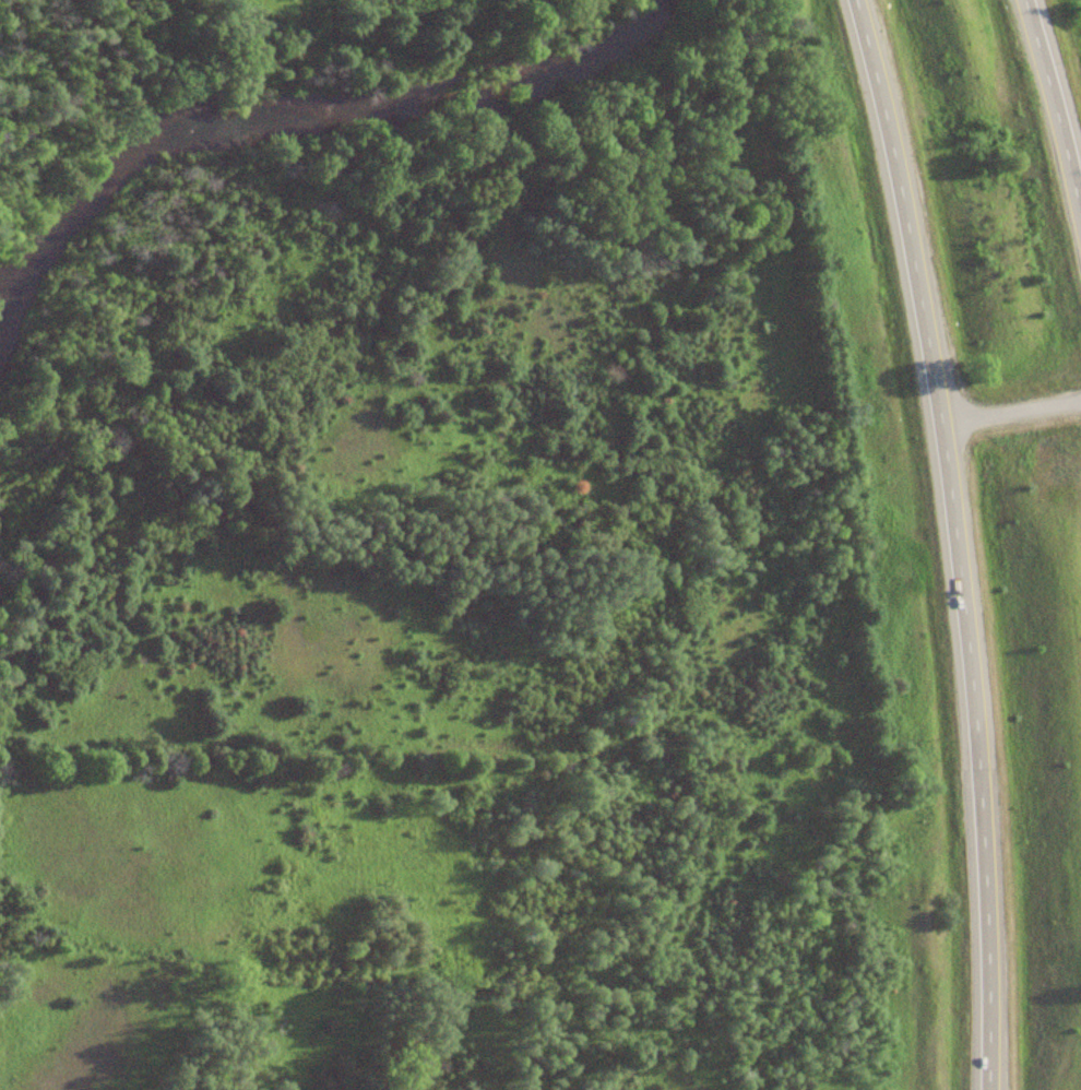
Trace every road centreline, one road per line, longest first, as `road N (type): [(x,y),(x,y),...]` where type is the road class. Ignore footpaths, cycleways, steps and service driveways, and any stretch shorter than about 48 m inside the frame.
road 1 (motorway): [(856,0),(907,229),(960,574),(979,772),(987,1089)]
road 2 (motorway): [(1080,216),(1026,0)]

